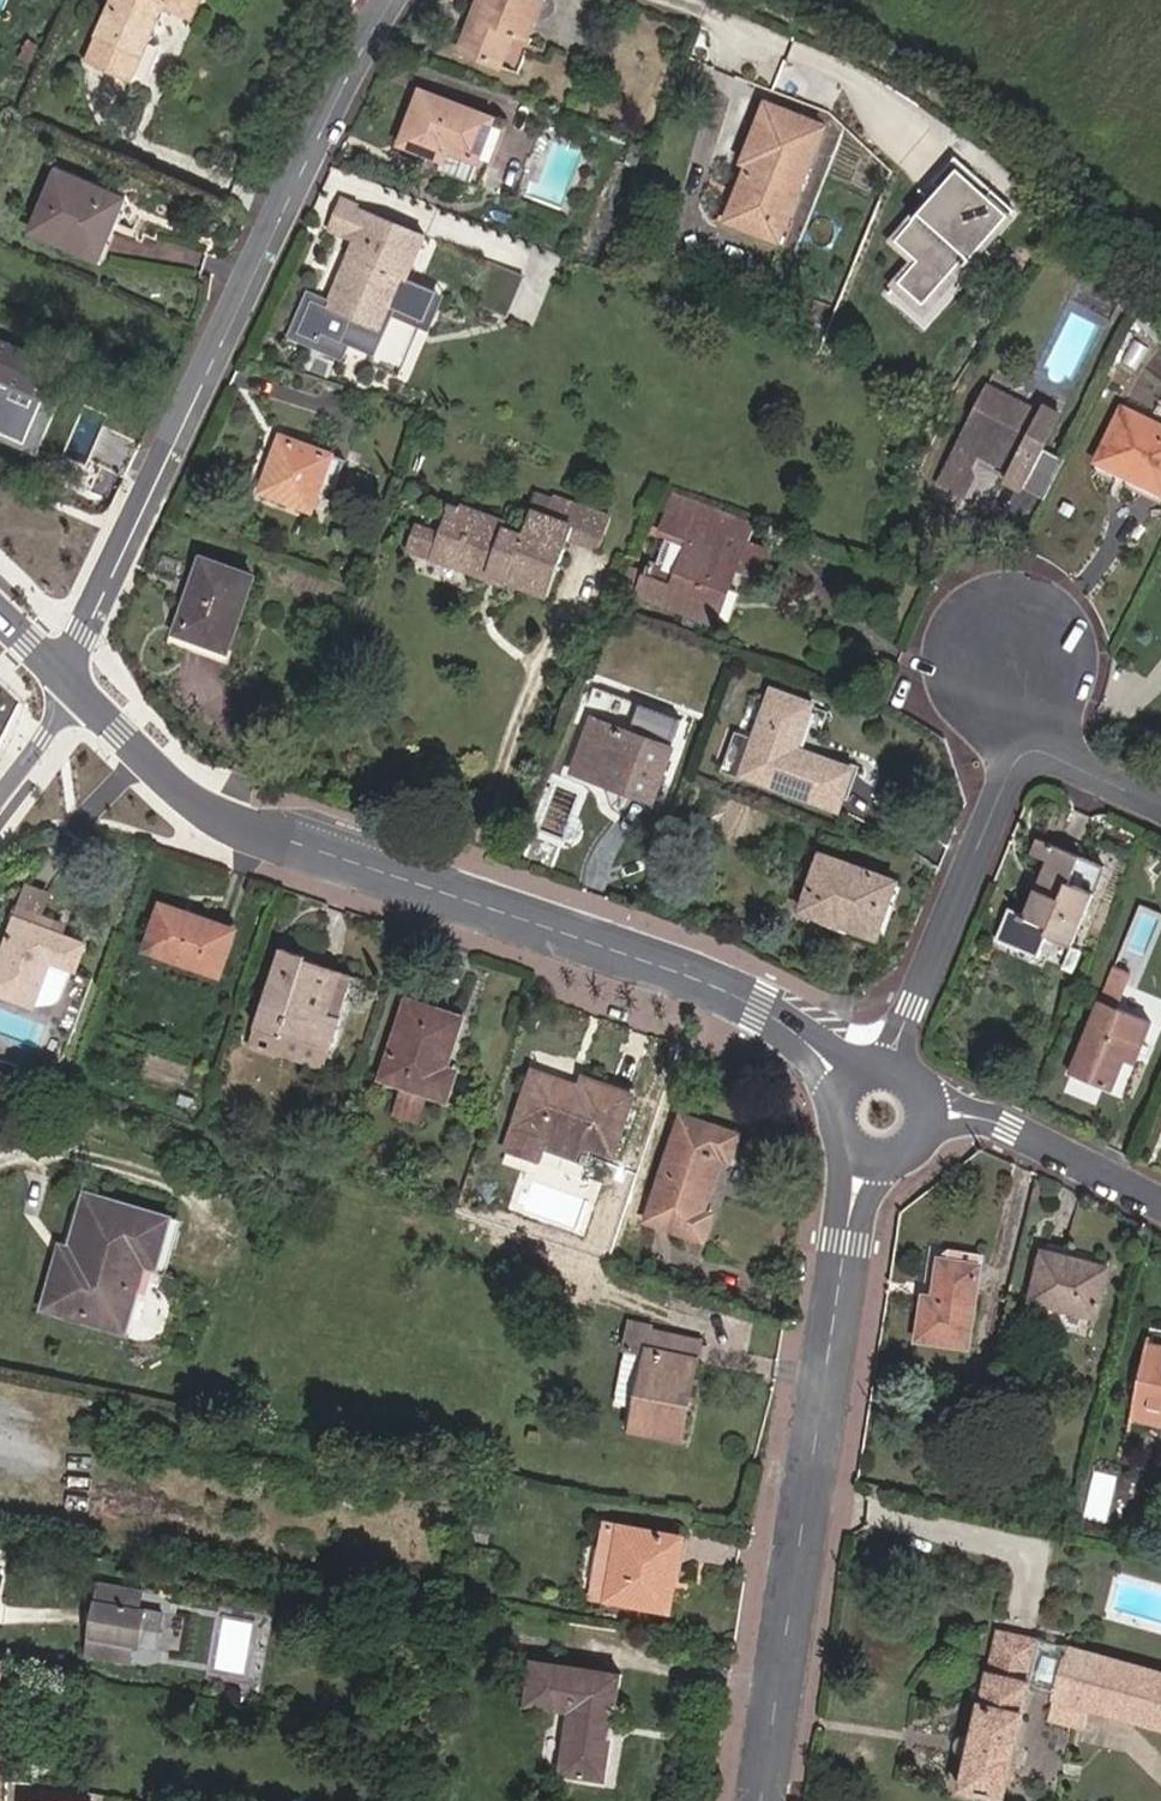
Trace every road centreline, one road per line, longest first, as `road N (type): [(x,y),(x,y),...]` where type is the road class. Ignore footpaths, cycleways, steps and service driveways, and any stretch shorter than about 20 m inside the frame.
road 1 (residential): [(66,670),(195,804),(699,981),(795,1029),(847,1084)]
road 2 (residential): [(66,670),(379,0)]
road 3 (residential): [(864,1155),(851,1197),(760,1800)]
road 4 (residential): [(886,1070),(1037,757)]
road 5 (residential): [(924,1115),(1008,1127),(1160,1204)]
road 6 (residential): [(0,795),(41,731),(66,670)]
road 7 (residential): [(1037,757),(1111,777),(1160,808)]

